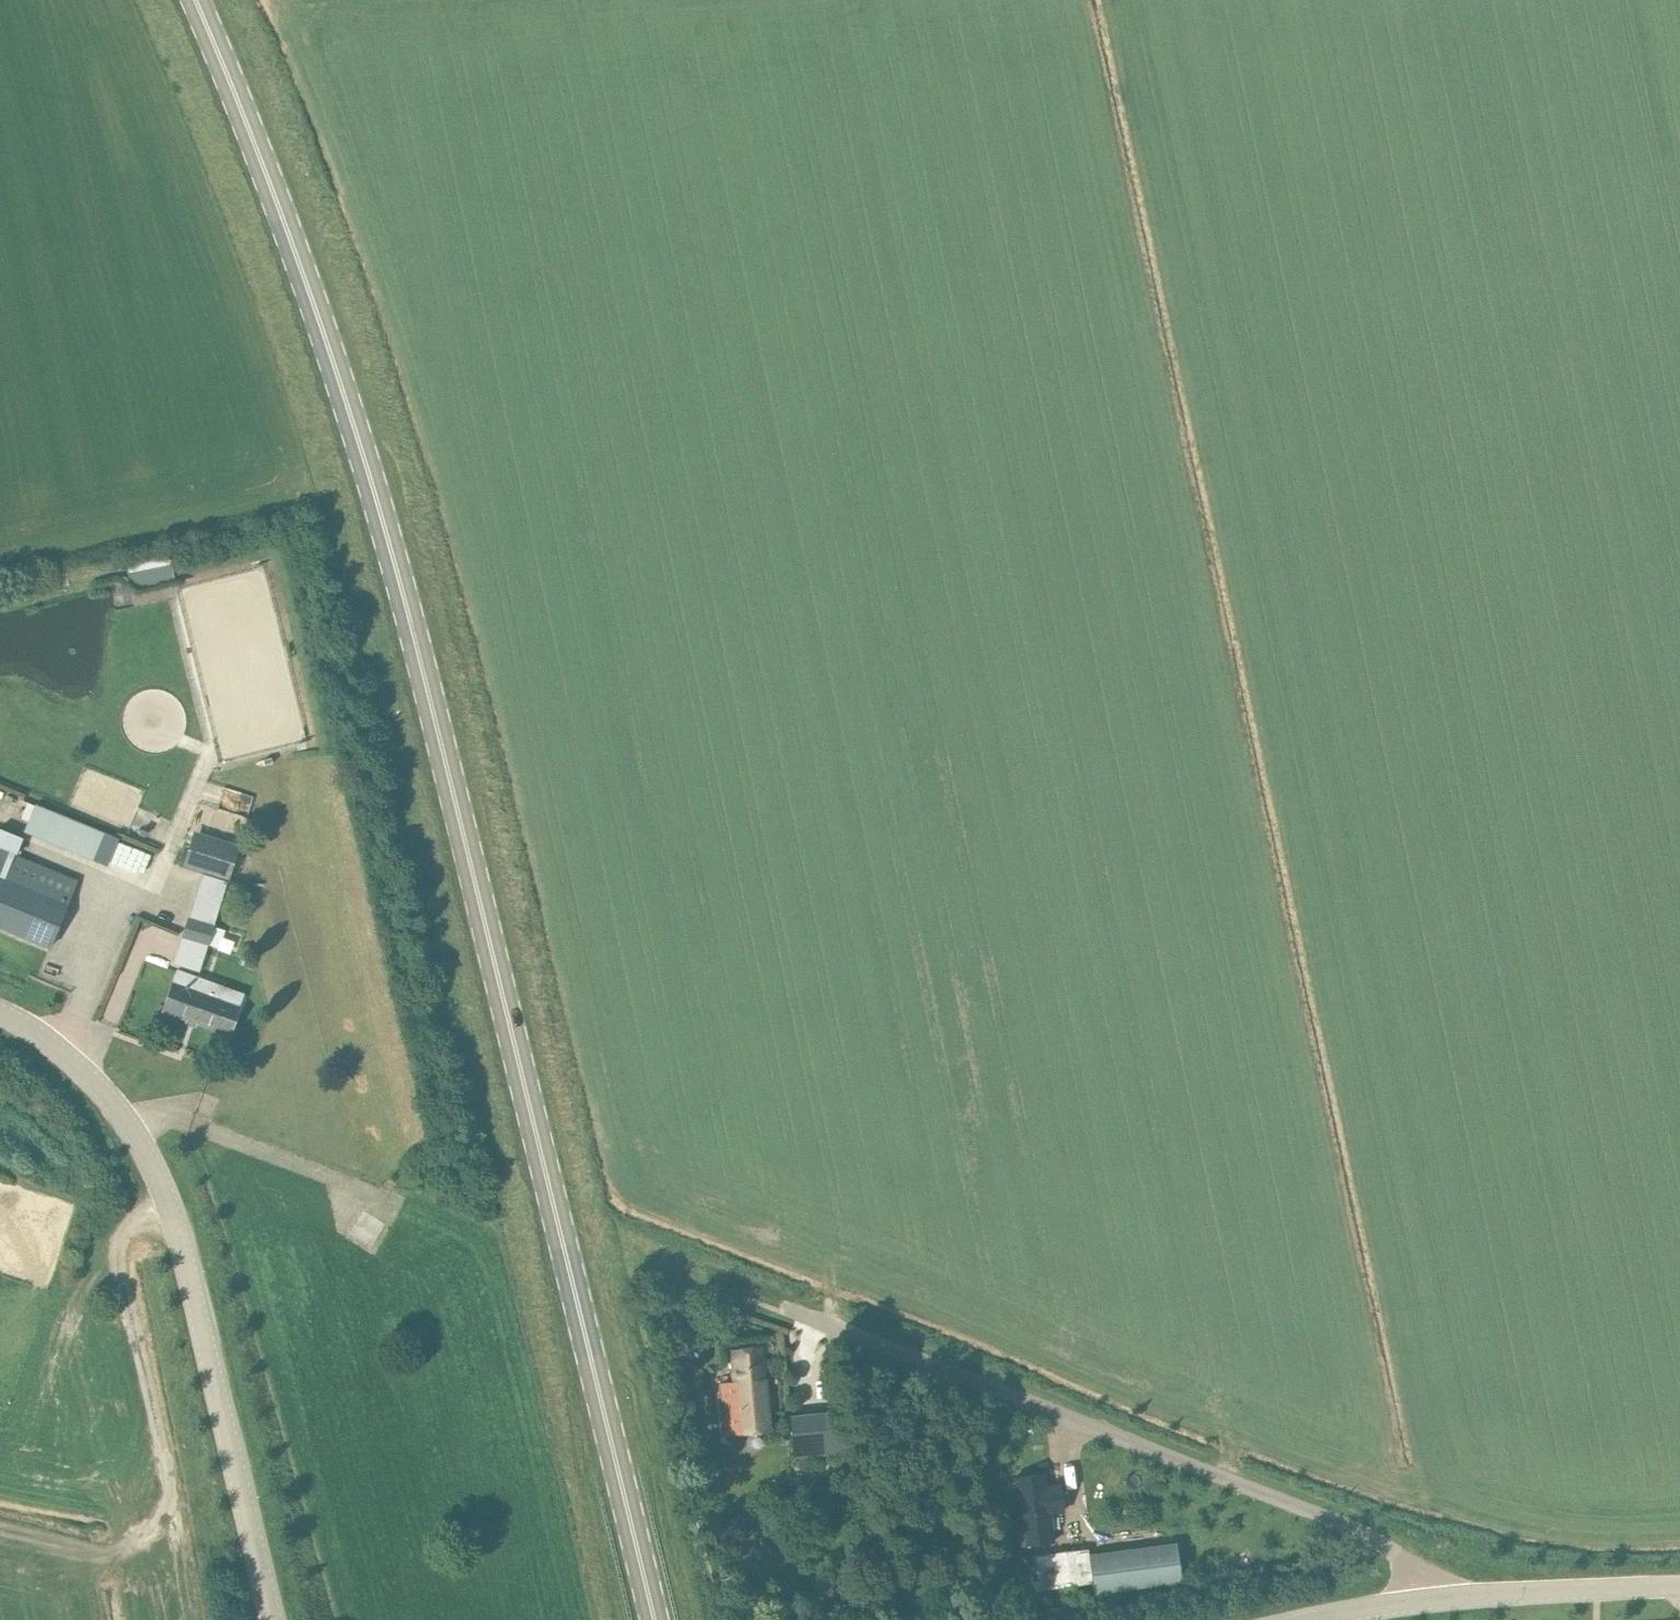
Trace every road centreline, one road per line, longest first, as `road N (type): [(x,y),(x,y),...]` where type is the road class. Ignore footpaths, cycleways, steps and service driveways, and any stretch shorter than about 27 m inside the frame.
road 1 (primary): [(653,1619),(363,454),(260,158),(195,0)]
road 2 (unclassified): [(1432,1600),(1419,1570),(1358,1531),(785,1309)]
road 3 (tertiary): [(274,1619),(157,1156),(103,1083),(0,1011)]
road 4 (tertiary): [(1432,1600),(1679,1586)]

